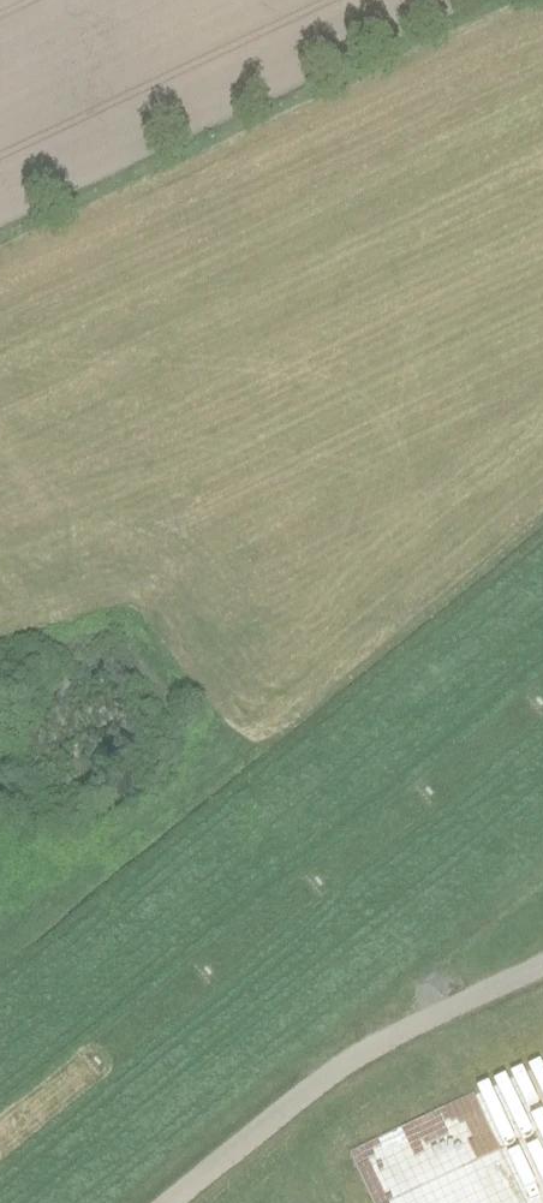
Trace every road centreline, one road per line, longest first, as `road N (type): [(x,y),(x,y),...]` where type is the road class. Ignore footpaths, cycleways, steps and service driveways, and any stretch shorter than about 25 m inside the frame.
road 1 (track): [(172,1202),(283,1112),(415,1024),(542,964)]

